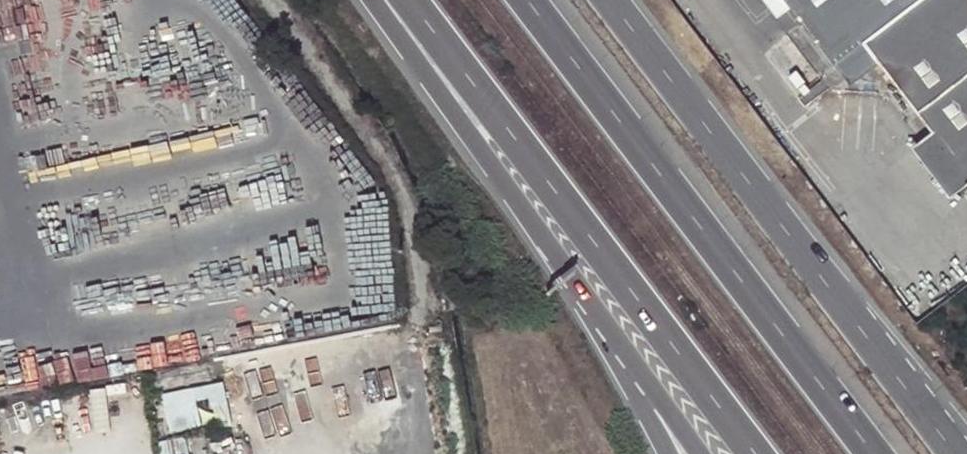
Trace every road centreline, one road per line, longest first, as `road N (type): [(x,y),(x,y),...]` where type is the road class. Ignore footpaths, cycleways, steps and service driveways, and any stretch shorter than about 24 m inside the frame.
road 1 (motorway): [(411,0),(758,453)]
road 2 (primary): [(963,453),(617,0)]
road 3 (motorway): [(881,453),(536,0)]
road 4 (motorway): [(374,0),(571,278)]
road 5 (motorway): [(571,278),(699,453)]
road 6 (trunk): [(571,278),(667,453)]

